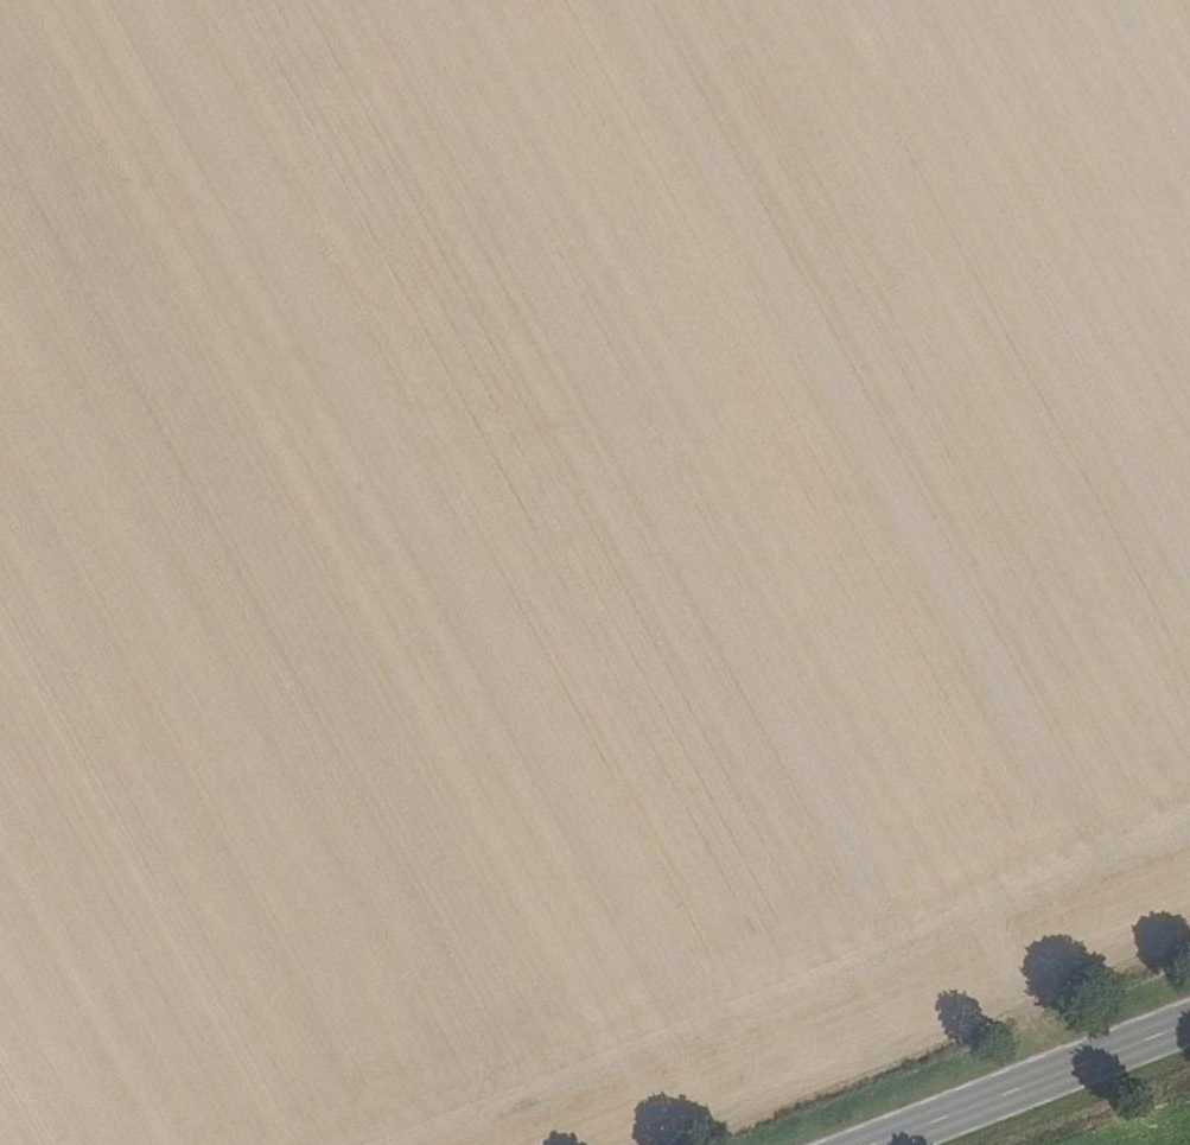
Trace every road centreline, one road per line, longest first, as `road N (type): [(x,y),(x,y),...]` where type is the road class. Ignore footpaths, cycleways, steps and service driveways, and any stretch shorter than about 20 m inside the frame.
road 1 (secondary): [(896,1144),(1189,1031)]

